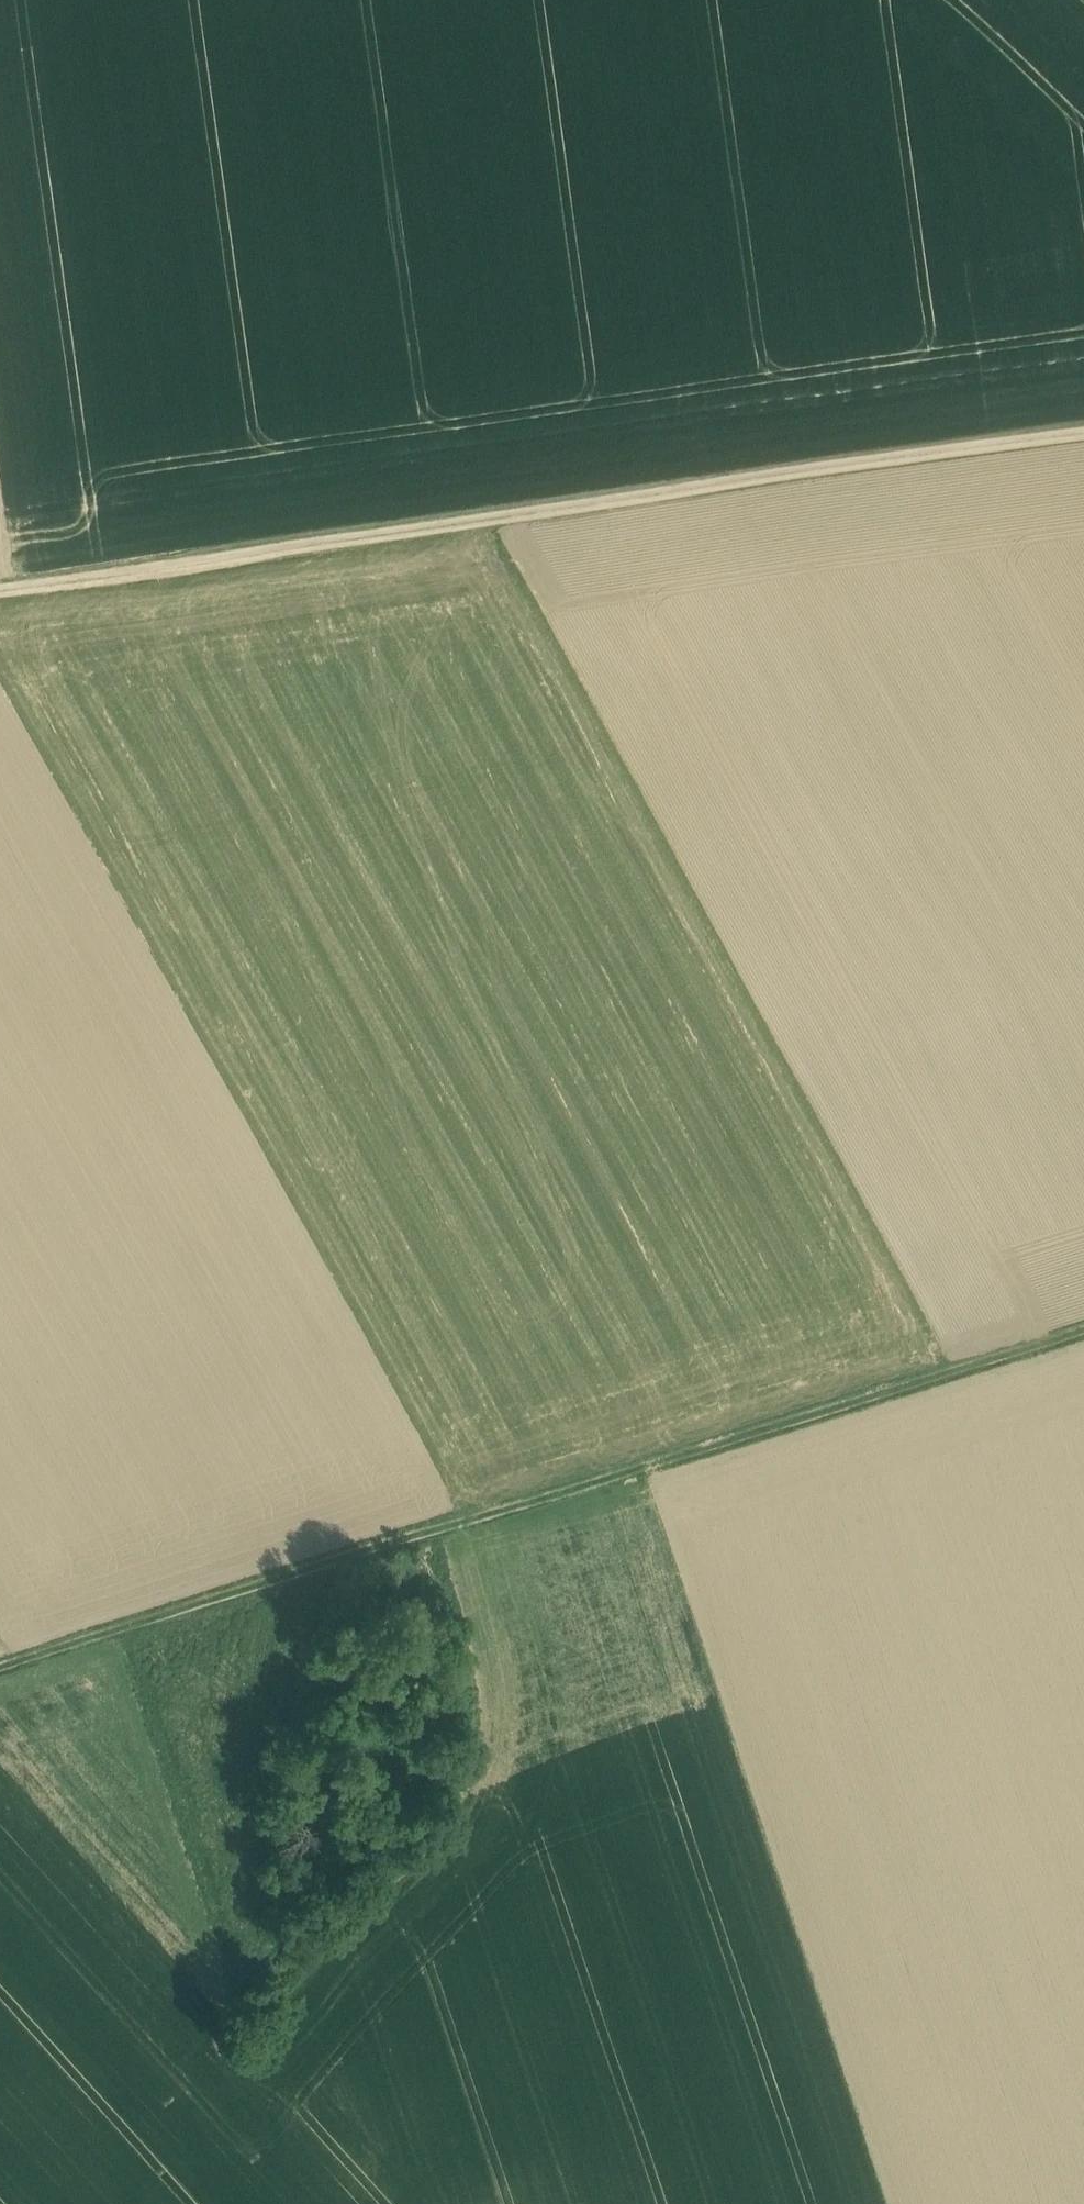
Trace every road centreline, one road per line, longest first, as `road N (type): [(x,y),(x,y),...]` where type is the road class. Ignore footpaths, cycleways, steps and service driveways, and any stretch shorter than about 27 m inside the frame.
road 1 (track): [(1083,1329),(0,1667)]
road 2 (track): [(1083,433),(0,591)]

